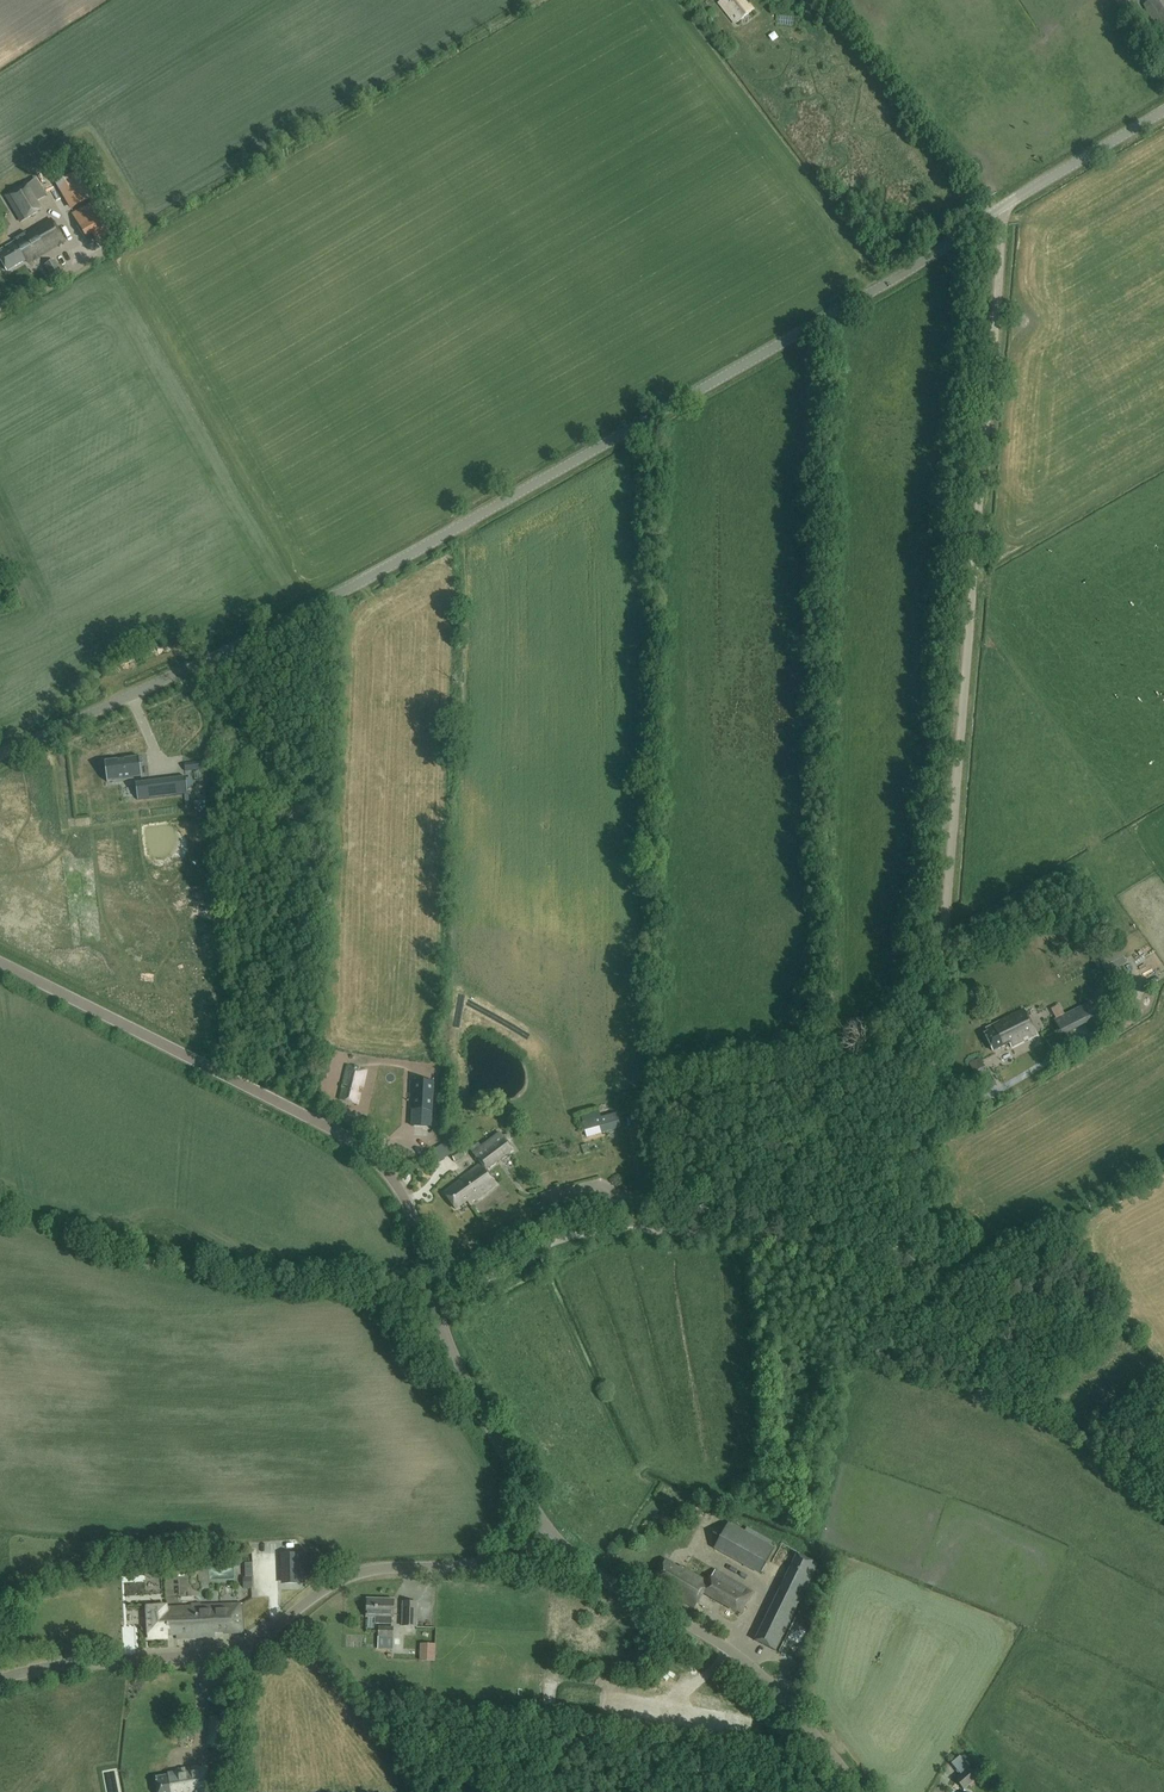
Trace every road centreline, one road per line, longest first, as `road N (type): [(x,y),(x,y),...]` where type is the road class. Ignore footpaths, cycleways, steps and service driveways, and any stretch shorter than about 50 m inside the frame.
road 1 (tertiary): [(5,752),(341,591),(910,268),(1163,111)]
road 2 (track): [(1005,205),(914,1238)]
road 3 (tertiary): [(555,1539),(462,1373),(405,1201),(386,1172),(324,1124),(0,962)]
road 4 (tertiary): [(0,1680),(245,1647),(339,1579),(470,1565),(555,1539)]
road 5 (track): [(531,0),(96,255)]
road 6 (track): [(852,1256),(764,1239),(593,1232),(528,1255),(438,1311)]
road 7 (tertiary): [(860,1791),(767,1678),(613,1586),(555,1539)]
road 8 (track): [(1163,1483),(1123,1468),(910,1298)]
road 9 (track): [(838,0),(993,213)]

